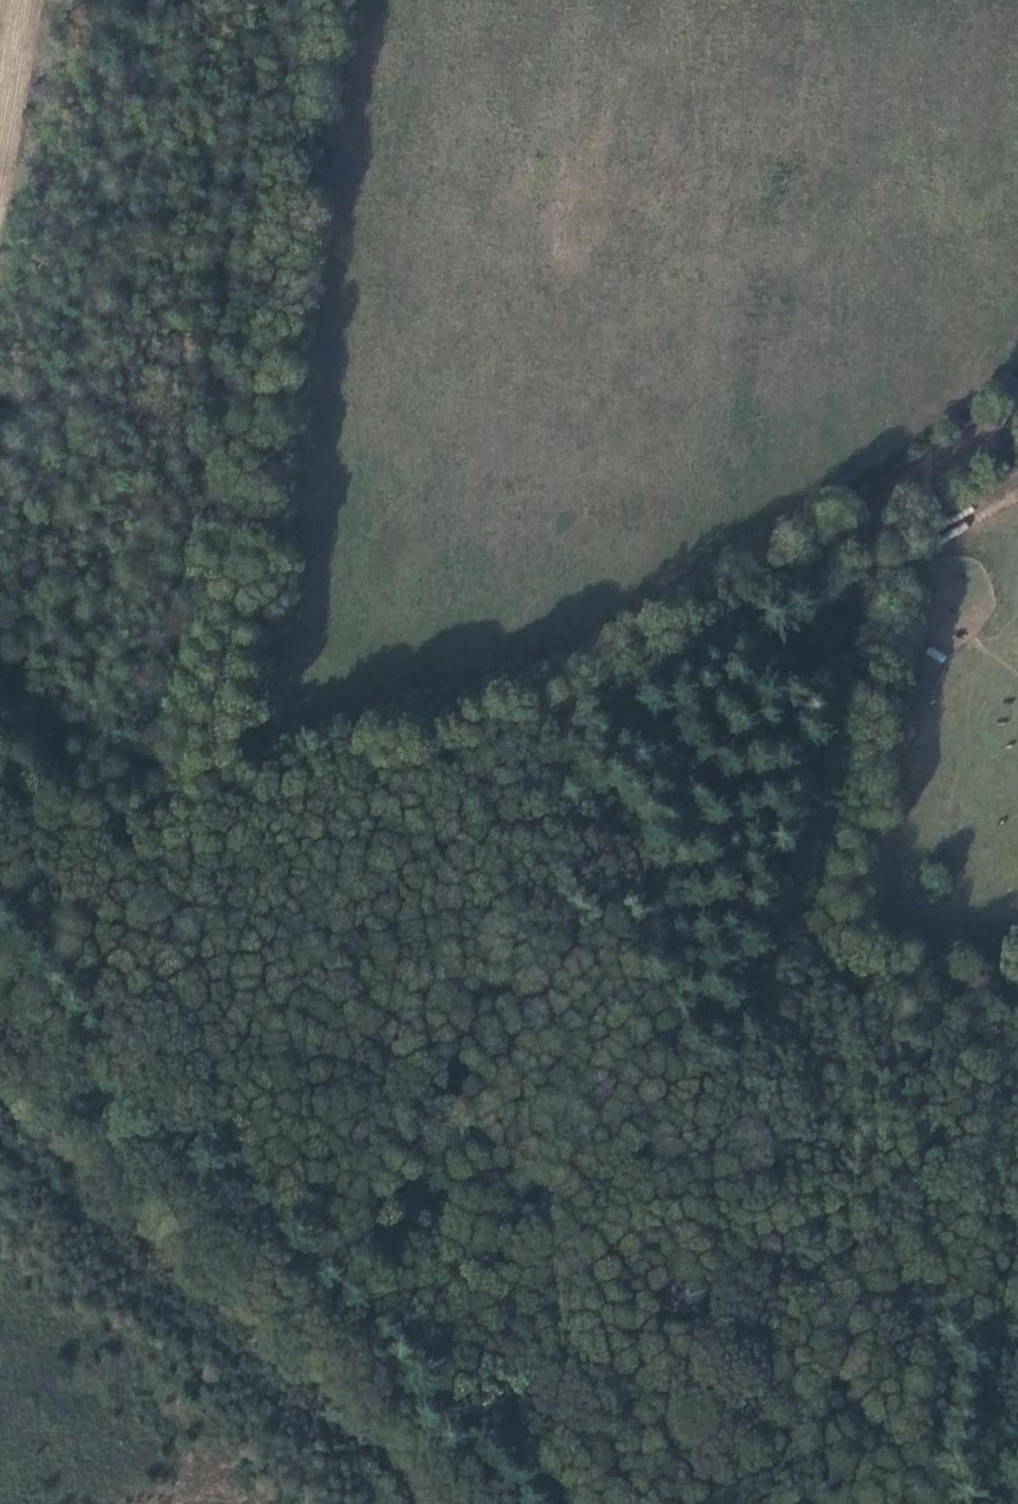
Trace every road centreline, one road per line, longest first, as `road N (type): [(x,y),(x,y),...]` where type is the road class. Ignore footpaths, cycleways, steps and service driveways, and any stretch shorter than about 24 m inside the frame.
road 1 (track): [(1017,418),(638,662),(363,782),(3,852),(532,1503)]

